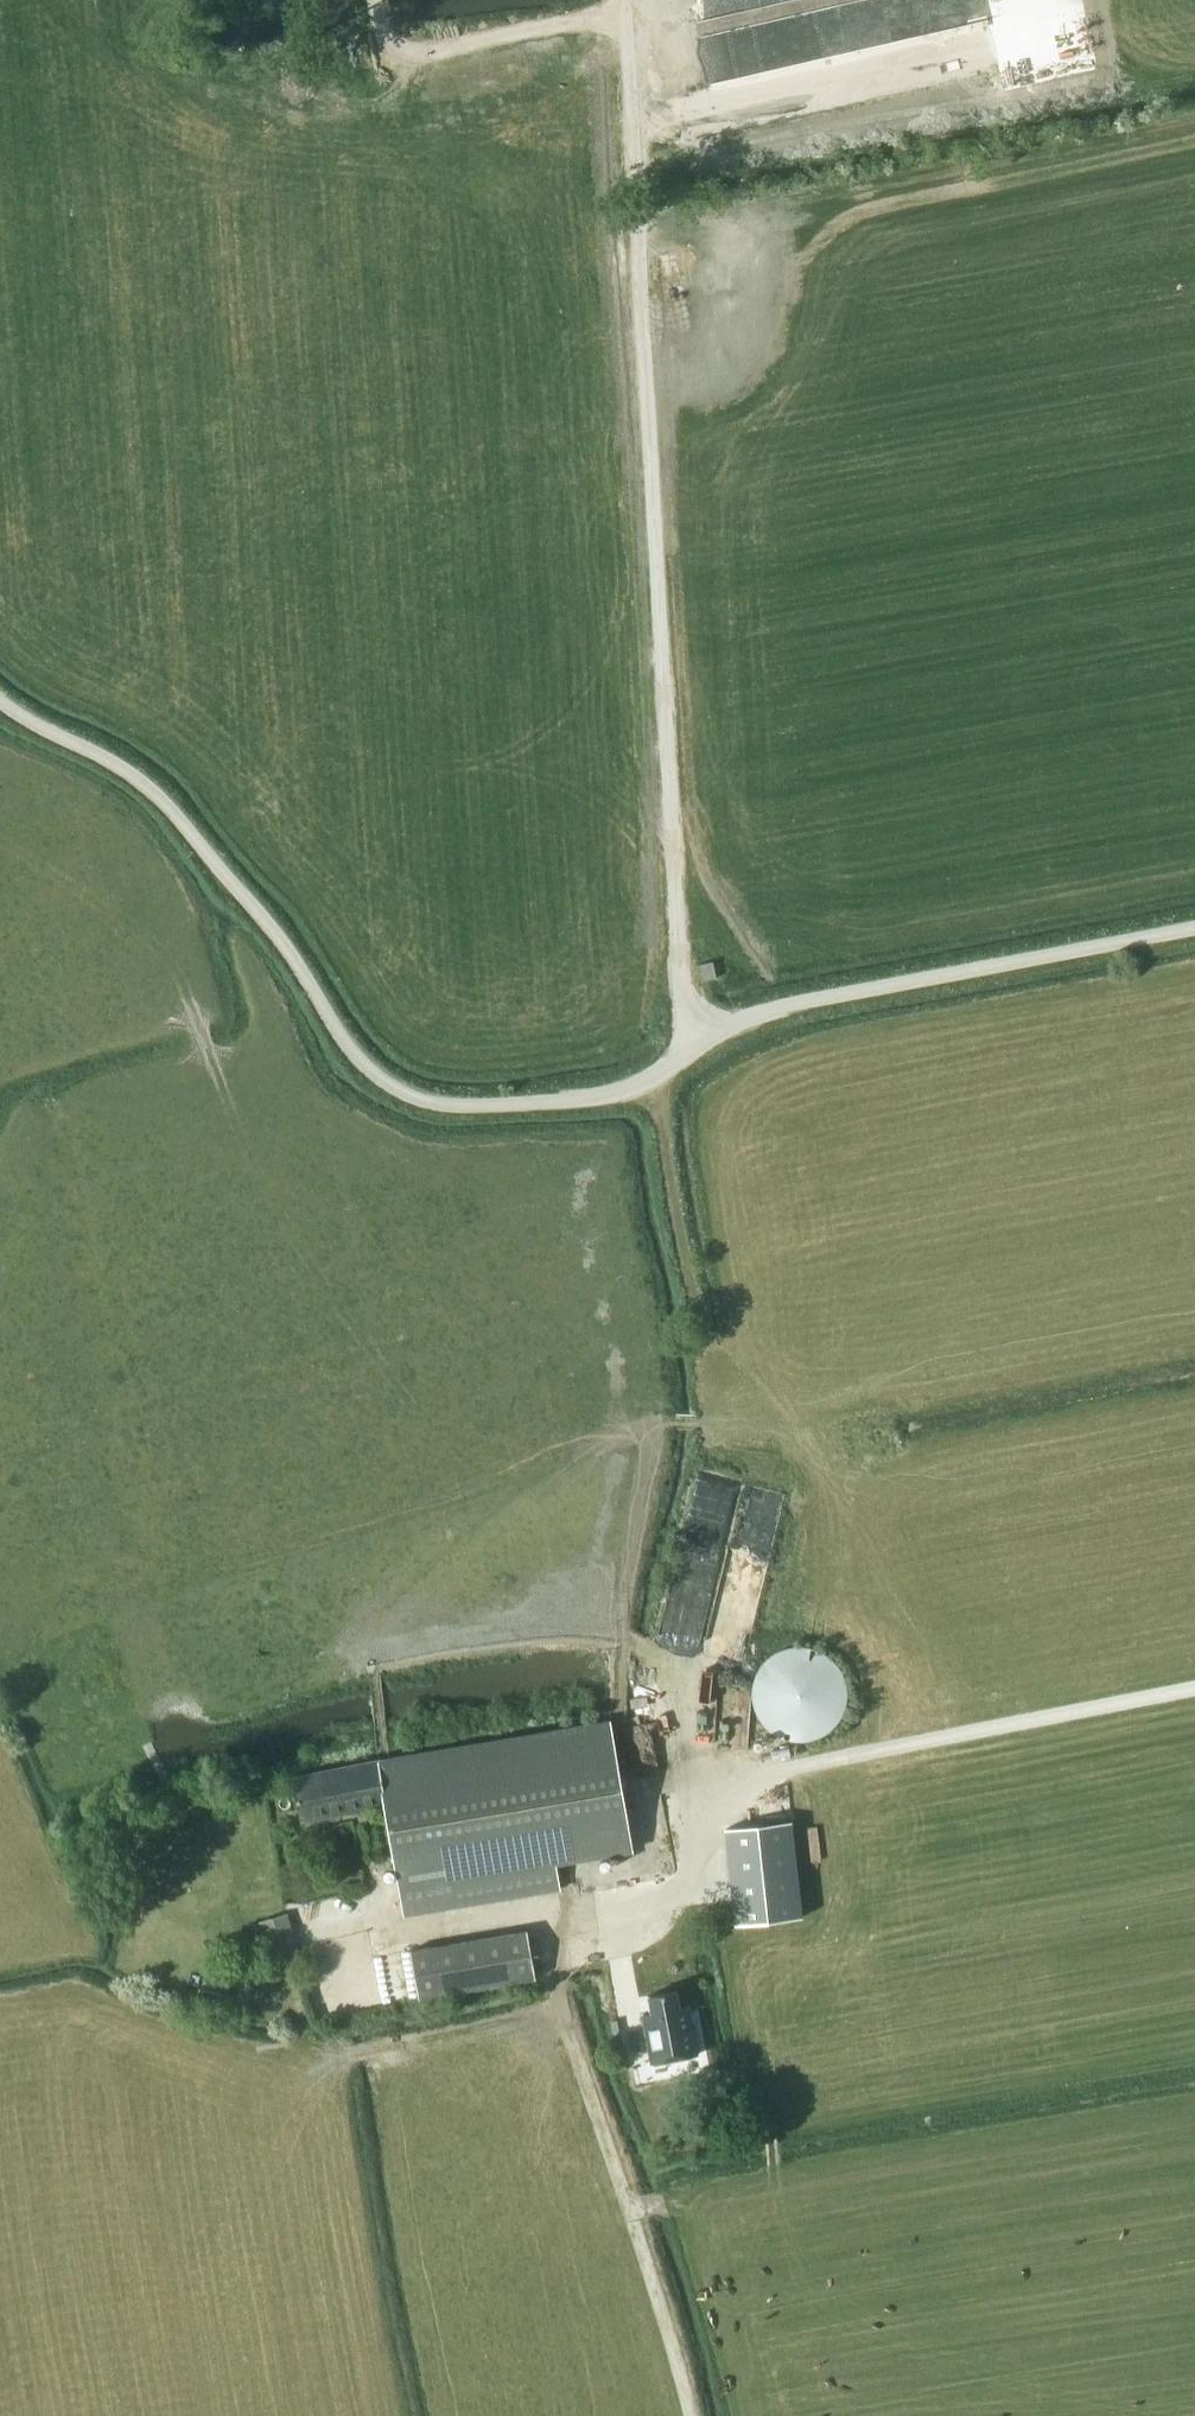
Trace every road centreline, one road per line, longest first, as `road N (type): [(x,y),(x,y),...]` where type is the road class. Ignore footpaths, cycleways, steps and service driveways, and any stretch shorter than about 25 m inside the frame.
road 1 (unclassified): [(700,1046),(683,1003),(624,0)]
road 2 (unclassified): [(0,702),(110,758),(177,815),(279,939),(351,1049),(378,1078),(416,1098),(461,1106),(586,1100),(634,1089),(700,1046)]
road 3 (unclassified): [(700,1046),(741,1020),(792,1004),(1194,927)]
road 4 (track): [(550,1964),(686,2415)]

